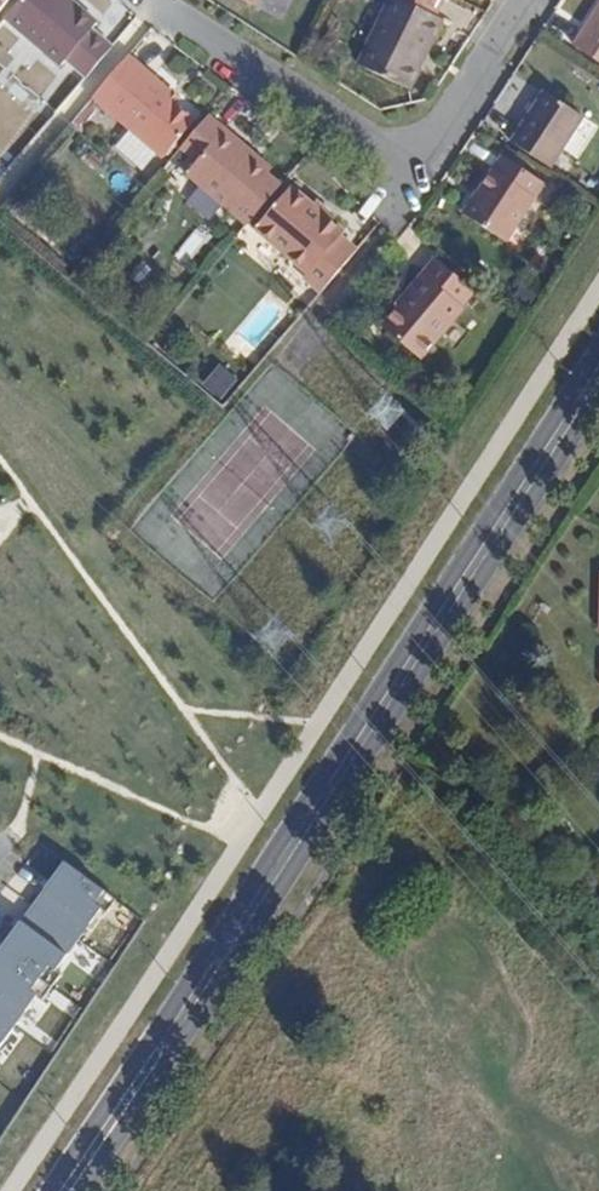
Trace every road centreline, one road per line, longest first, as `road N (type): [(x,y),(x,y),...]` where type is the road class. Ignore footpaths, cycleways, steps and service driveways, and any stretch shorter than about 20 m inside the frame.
road 1 (secondary): [(598,348),(49,1190)]
road 2 (secondary): [(79,1190),(598,396)]
road 3 (residential): [(156,0),(379,144),(409,153),(436,140),(526,0)]

